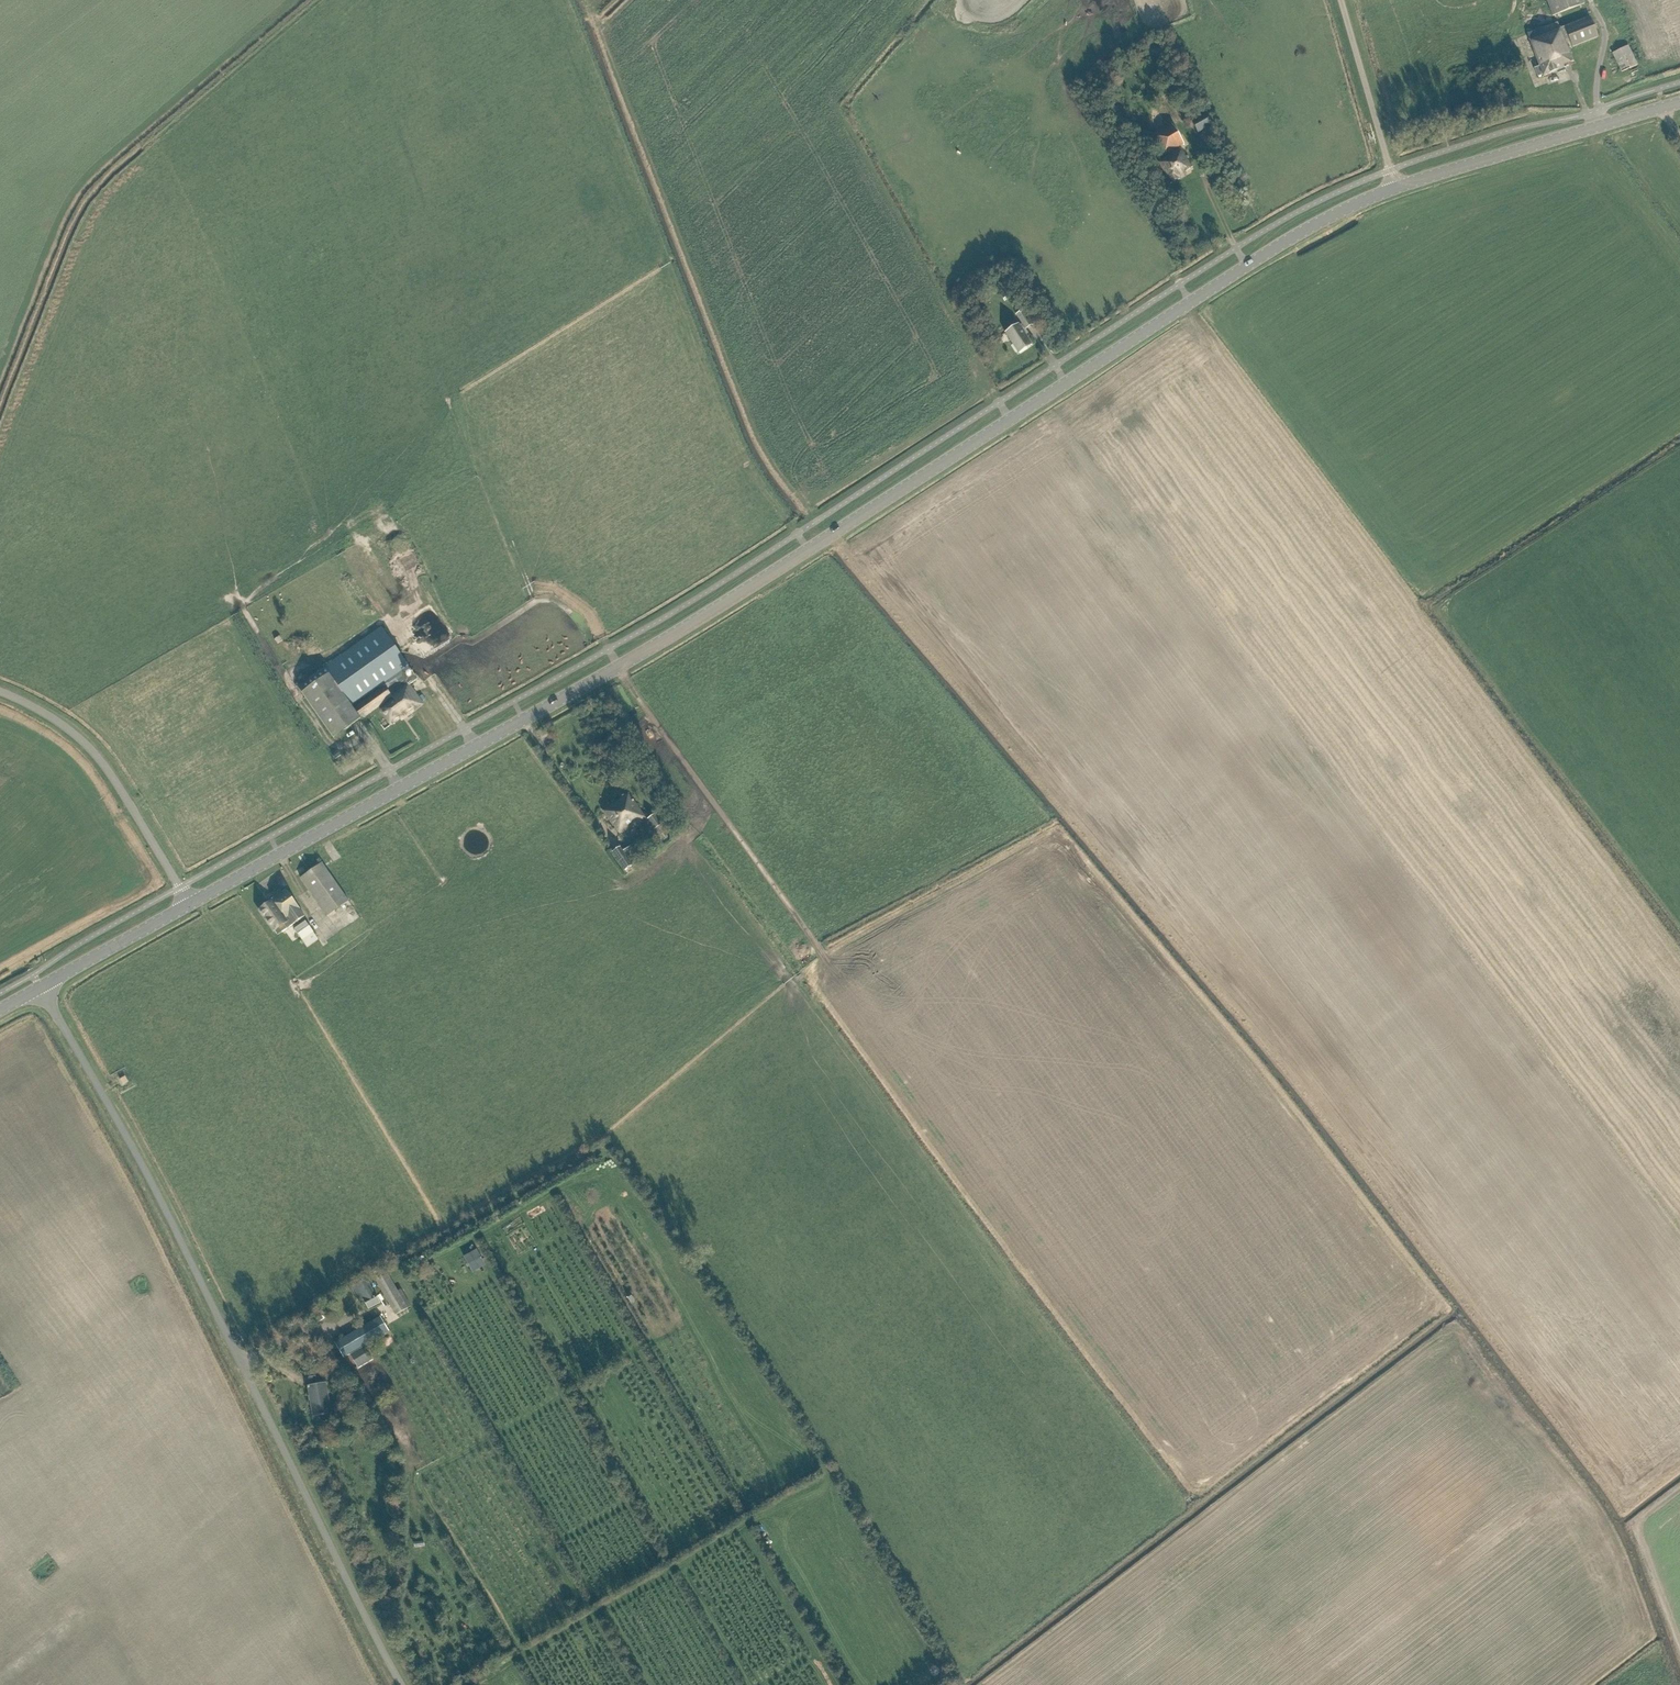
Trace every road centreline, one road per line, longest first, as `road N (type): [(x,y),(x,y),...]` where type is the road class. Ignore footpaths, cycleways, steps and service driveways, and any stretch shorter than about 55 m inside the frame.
road 1 (tertiary): [(189,903),(655,646),(1213,287),(1308,229),(1398,188)]
road 2 (unclassified): [(401,1684),(166,1211),(40,988)]
road 3 (tertiary): [(1398,188),(1679,104)]
road 4 (unclassified): [(189,903),(96,754),(0,691)]
road 5 (unclassified): [(1398,188),(1342,0)]
road 6 (tertiary): [(40,988),(189,903)]

